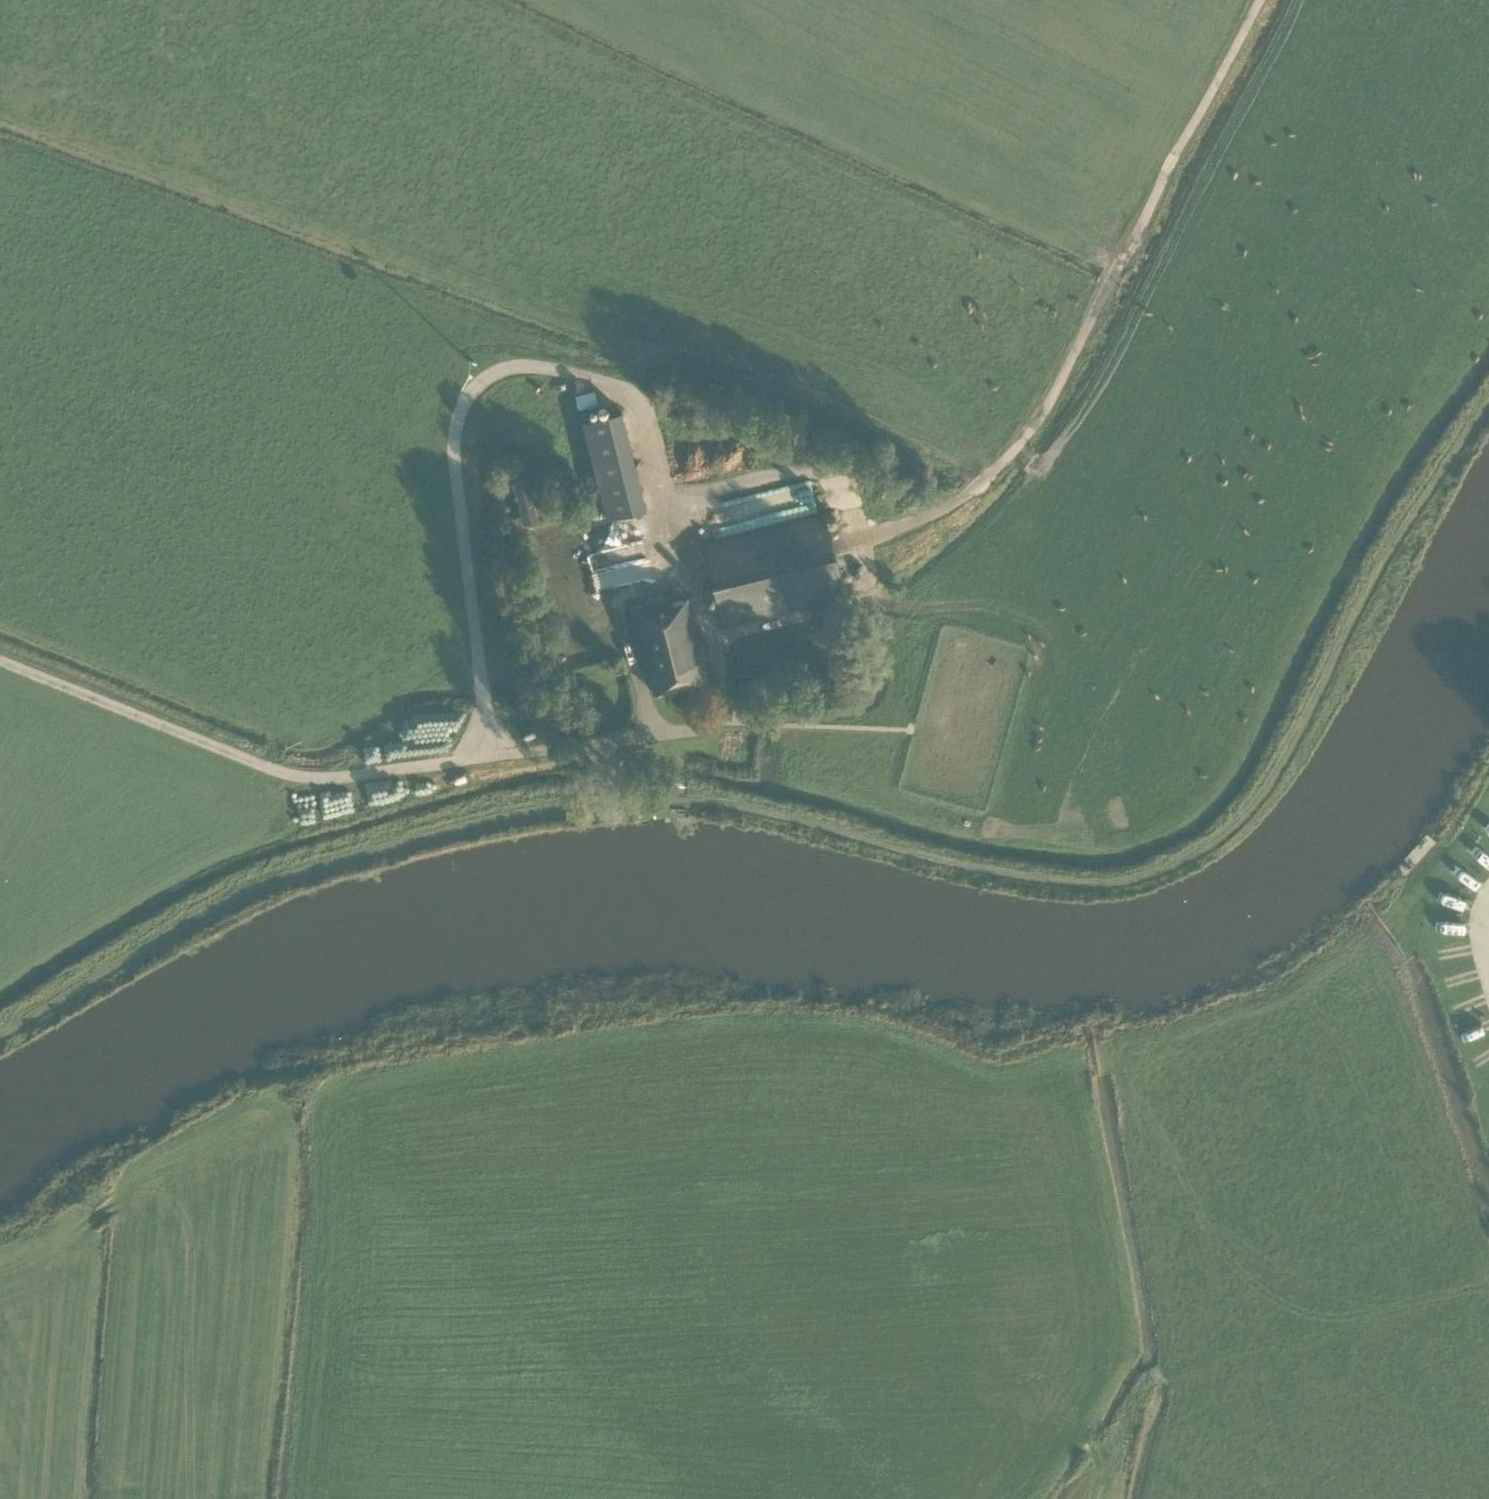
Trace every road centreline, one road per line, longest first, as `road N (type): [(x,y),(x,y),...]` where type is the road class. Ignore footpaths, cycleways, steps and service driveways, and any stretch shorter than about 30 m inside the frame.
road 1 (unclassified): [(493,756),(456,465),(468,396),(498,370),(536,366),(610,383)]
road 2 (unclassified): [(0,659),(286,773),(332,777),(493,756)]
road 3 (unclassified): [(493,756),(633,737)]

